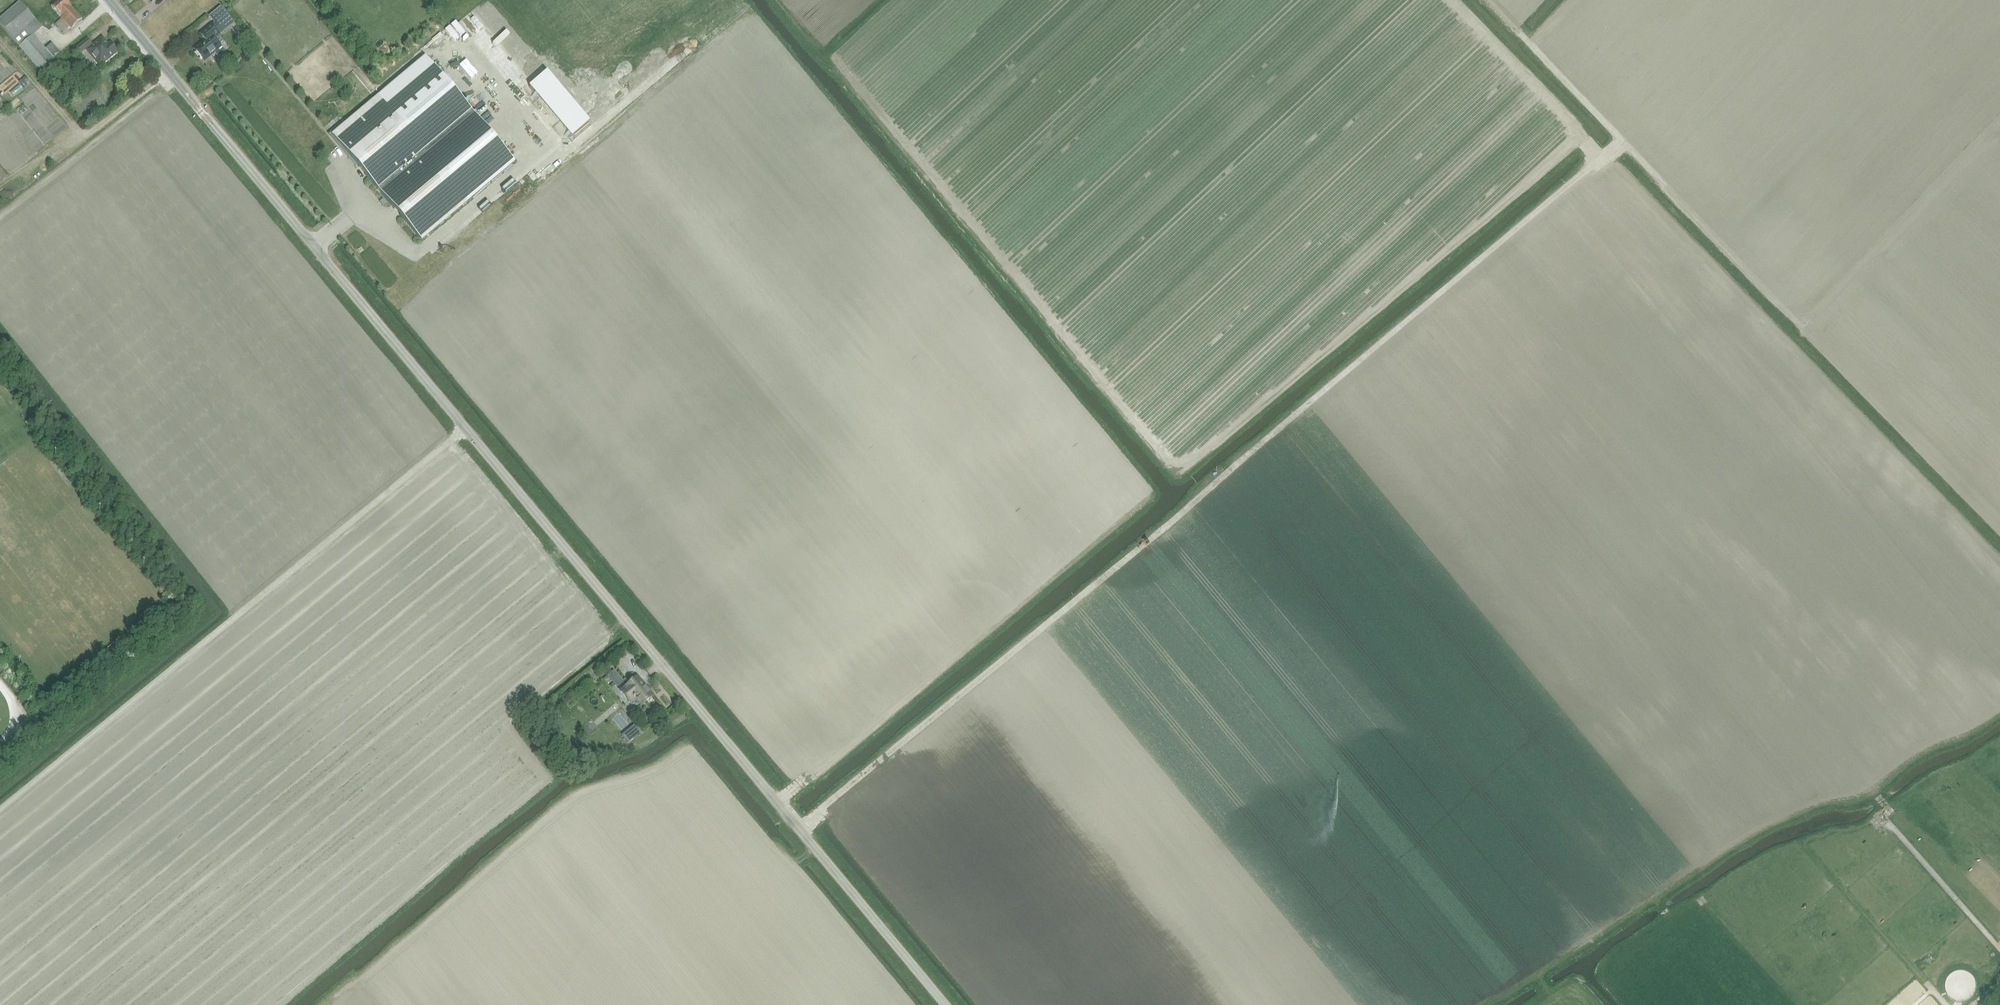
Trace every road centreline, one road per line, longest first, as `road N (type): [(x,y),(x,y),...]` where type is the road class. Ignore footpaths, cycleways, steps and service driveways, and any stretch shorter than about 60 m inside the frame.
road 1 (unclassified): [(943,1004),(109,0)]

